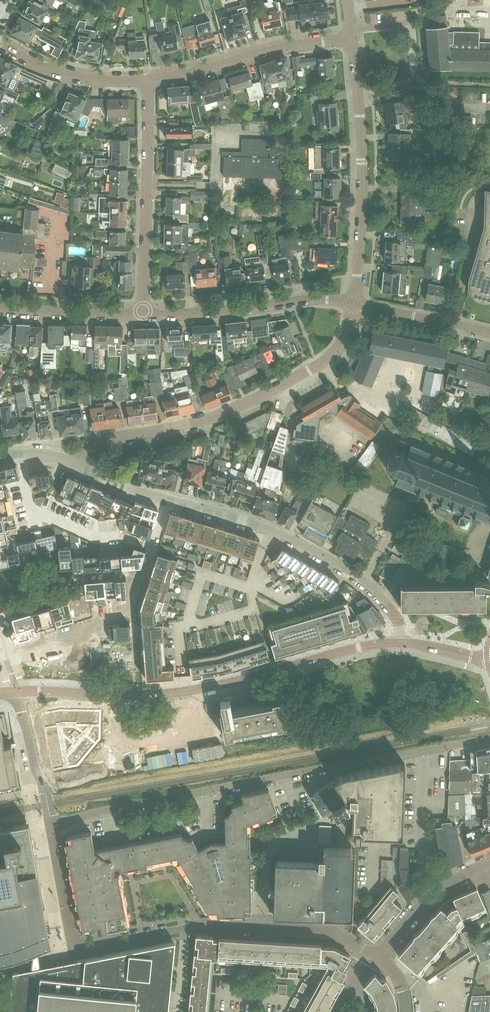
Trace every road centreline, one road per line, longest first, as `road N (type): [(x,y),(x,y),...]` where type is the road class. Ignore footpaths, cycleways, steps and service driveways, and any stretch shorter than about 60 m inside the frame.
road 1 (residential): [(377,956),(329,931),(200,925),(76,949),(52,824)]
road 2 (unclassified): [(17,692),(183,692),(399,643)]
road 3 (residential): [(399,643),(397,618),(375,592),(286,538),(81,467)]
road 4 (residential): [(423,749),(52,824)]
road 5 (residential): [(81,467),(101,443),(218,416),(318,364),(340,347),(355,304)]
road 6 (residential): [(355,304),(361,140),(352,37)]
road 7 (residential): [(144,314),(149,80)]
road 8 (residential): [(144,314),(316,300),(355,304)]
road 9 (residential): [(149,80),(352,37)]
road 10 (residential): [(149,80),(69,73),(0,42)]
road 11 (unclassified): [(377,956),(430,898),(489,862)]
road 12 (residential): [(0,309),(144,314)]
road 13 (residential): [(489,333),(355,304)]
road 14 (residential): [(52,824),(17,692)]

